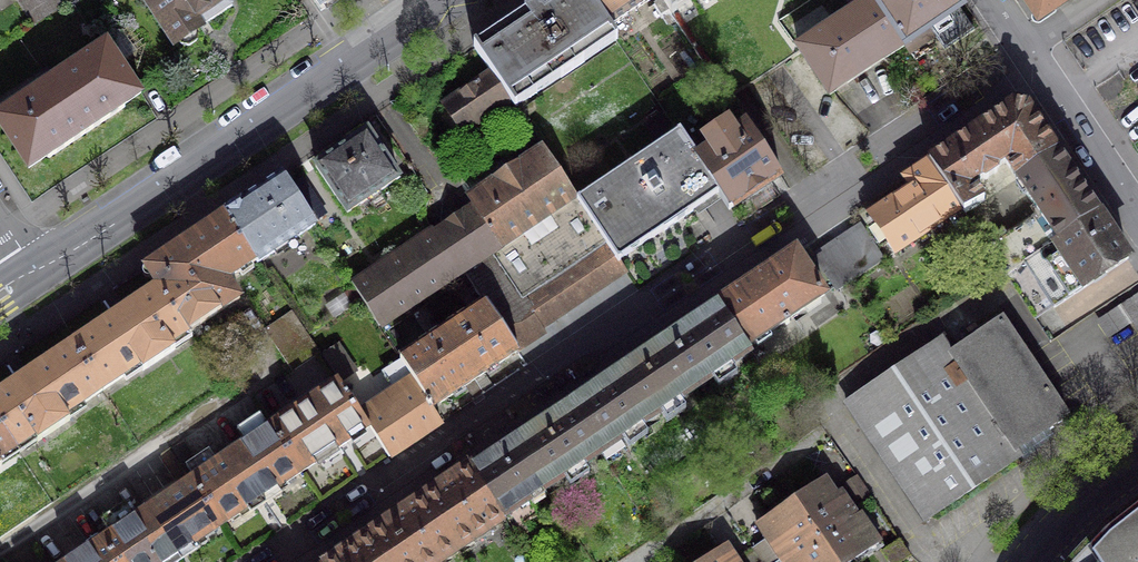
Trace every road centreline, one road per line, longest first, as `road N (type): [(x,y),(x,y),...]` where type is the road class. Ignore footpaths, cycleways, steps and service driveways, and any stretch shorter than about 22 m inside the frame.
road 1 (residential): [(309,561),(1041,71)]
road 2 (tertiary): [(441,0),(35,271)]
road 3 (residential): [(230,398),(0,551)]
road 4 (residential): [(1041,71),(1137,216)]
road 5 (tertiary): [(1137,455),(1093,488),(1025,561)]

